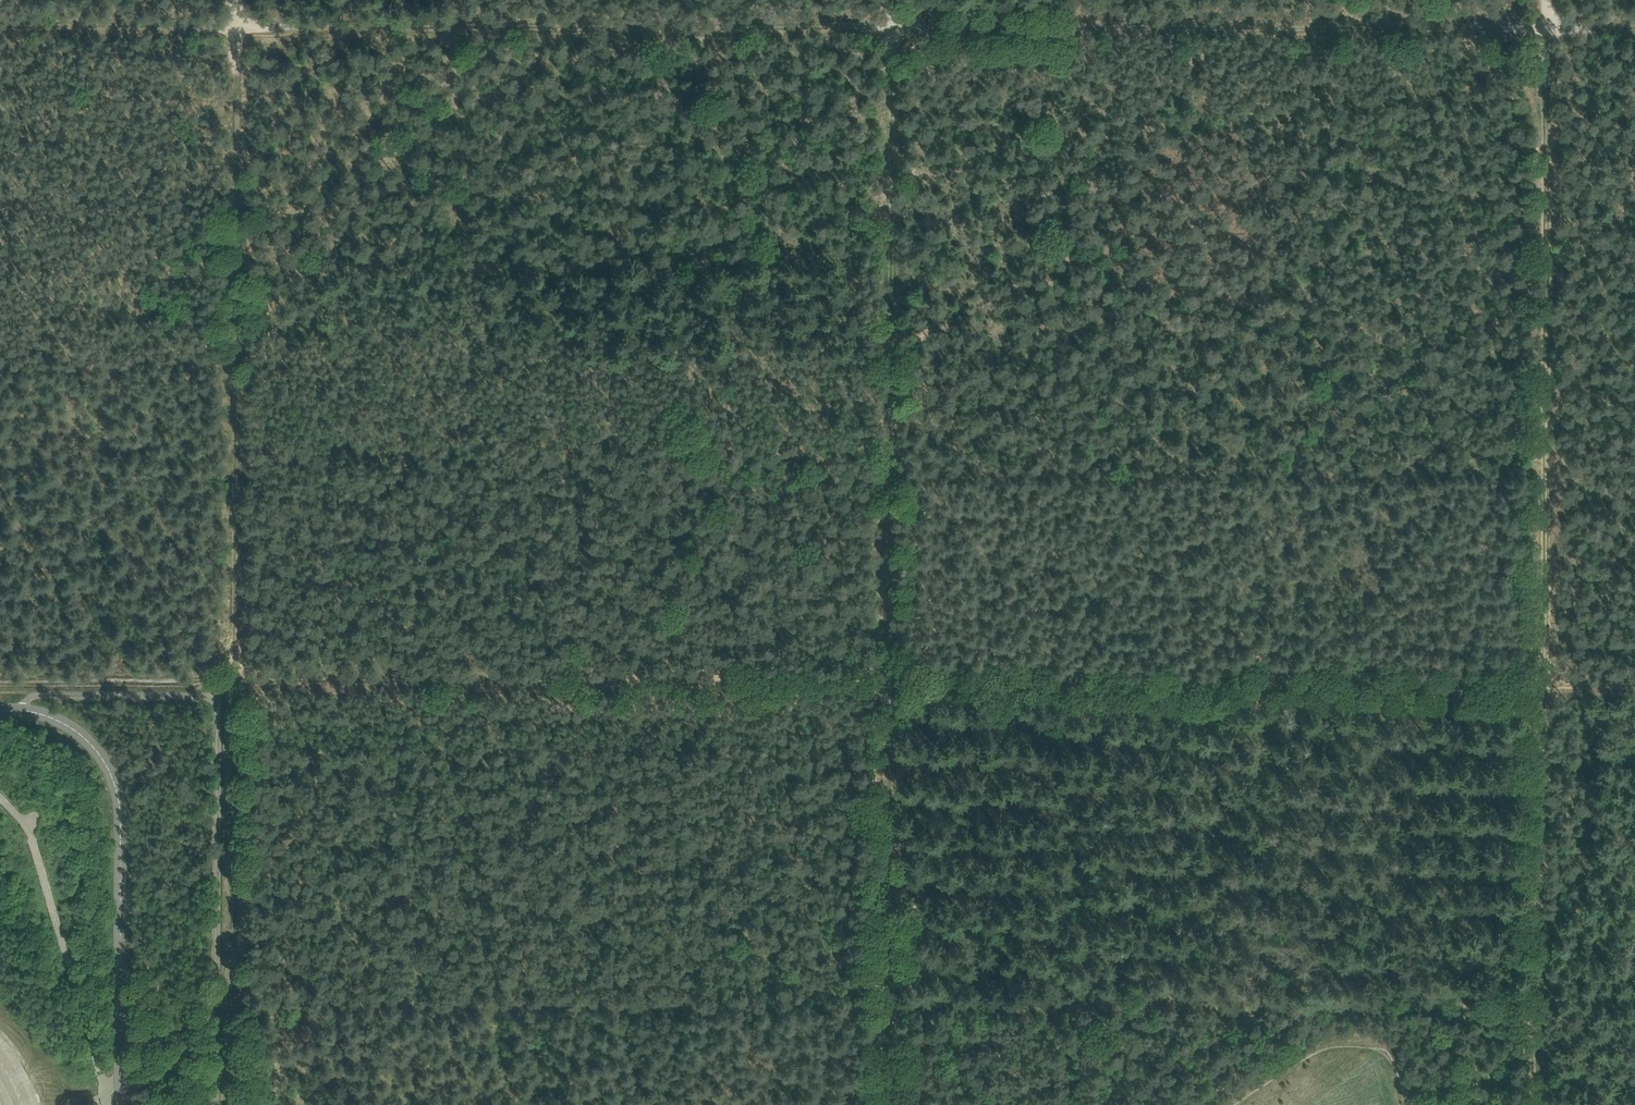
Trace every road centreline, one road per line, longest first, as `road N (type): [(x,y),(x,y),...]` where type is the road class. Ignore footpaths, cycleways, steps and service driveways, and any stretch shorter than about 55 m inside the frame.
road 1 (track): [(1537,1000),(236,997)]
road 2 (track): [(894,27),(1634,30)]
road 3 (track): [(1539,686),(1545,620),(1545,0)]
road 4 (track): [(234,25),(894,27)]
road 5 (track): [(237,270),(894,261)]
road 6 (track): [(234,25),(237,681)]
road 7 (track): [(892,681),(237,681)]
road 8 (track): [(894,27),(892,681)]
road 9 (track): [(1539,686),(892,681)]
road 10 (unclassified): [(121,1104),(122,831),(115,784),(93,744),(54,715),(0,706)]
road 11 (track): [(892,681),(889,1104)]
road 12 (track): [(237,681),(236,1104)]
road 13 (track): [(1540,1104),(1539,686)]
road 14 (track): [(1418,1104),(1388,1047),(1351,1039),(1327,1040),(1229,1104)]
road 15 (track): [(237,681),(0,682)]
road 16 (track): [(0,27),(234,25)]

